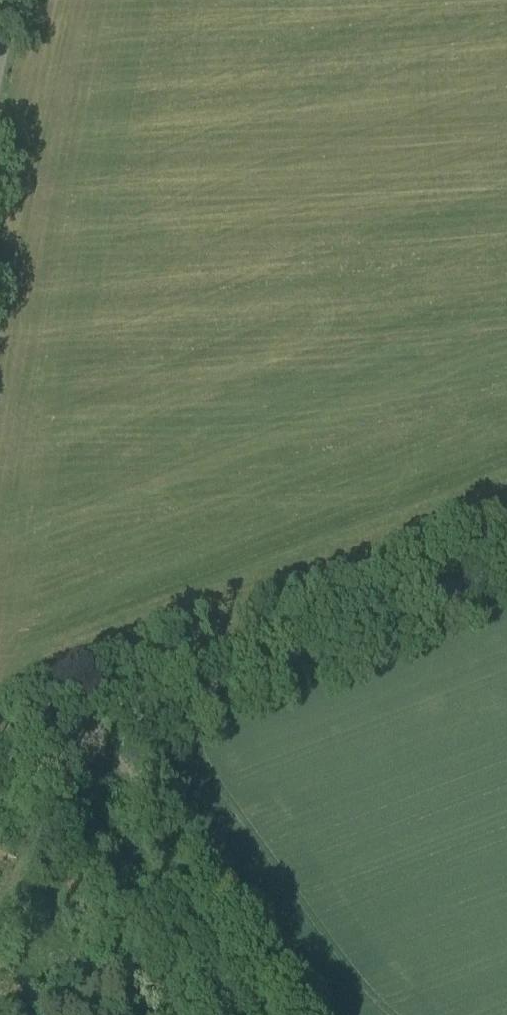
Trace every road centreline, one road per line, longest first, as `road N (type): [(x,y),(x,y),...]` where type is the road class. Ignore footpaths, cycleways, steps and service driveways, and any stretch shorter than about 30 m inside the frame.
road 1 (unclassified): [(0,777),(116,713),(506,565)]

